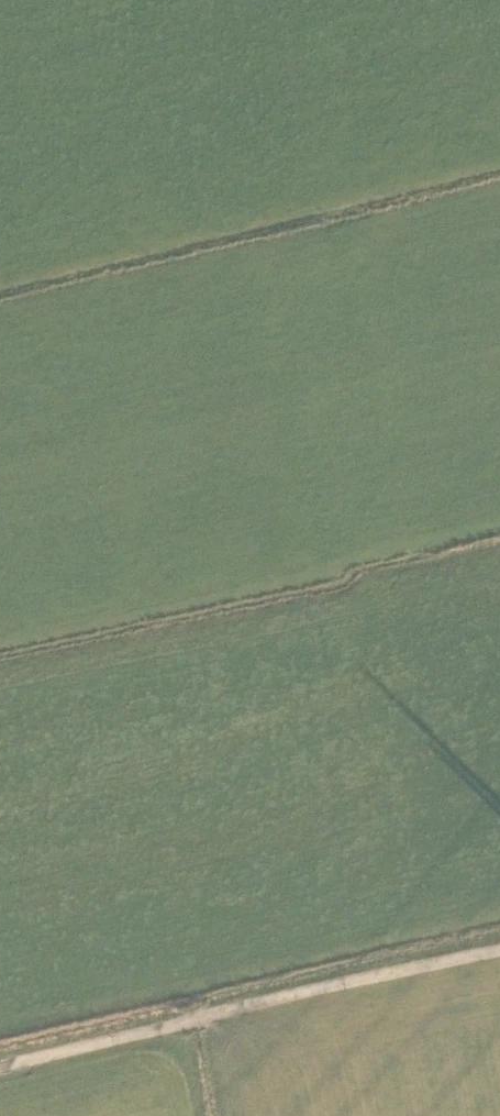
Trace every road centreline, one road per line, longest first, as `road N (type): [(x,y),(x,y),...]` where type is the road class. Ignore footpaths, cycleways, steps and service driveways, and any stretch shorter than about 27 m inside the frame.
road 1 (track): [(499,949),(0,1065)]

